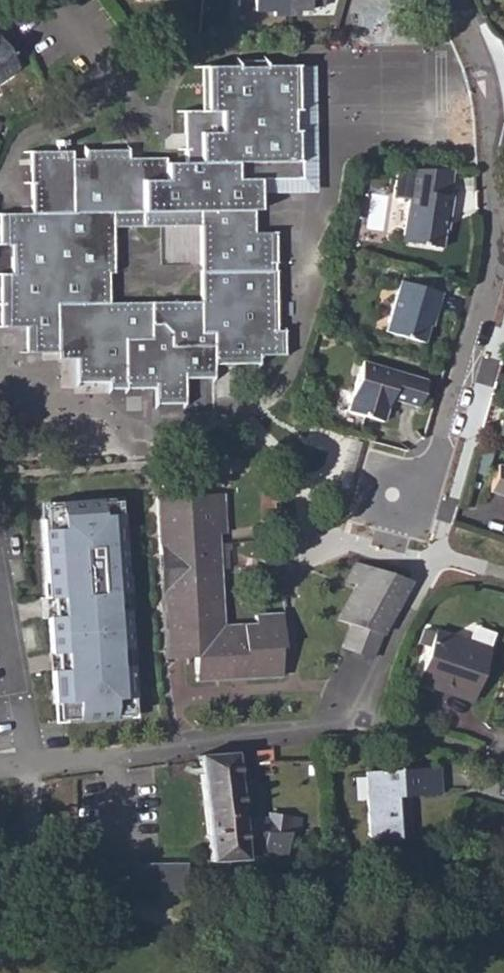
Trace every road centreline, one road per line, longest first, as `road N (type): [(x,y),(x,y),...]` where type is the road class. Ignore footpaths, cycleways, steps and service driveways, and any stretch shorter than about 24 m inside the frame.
road 1 (residential): [(491,79),(493,274),(438,469),(392,496)]
road 2 (residential): [(0,767),(353,724)]

